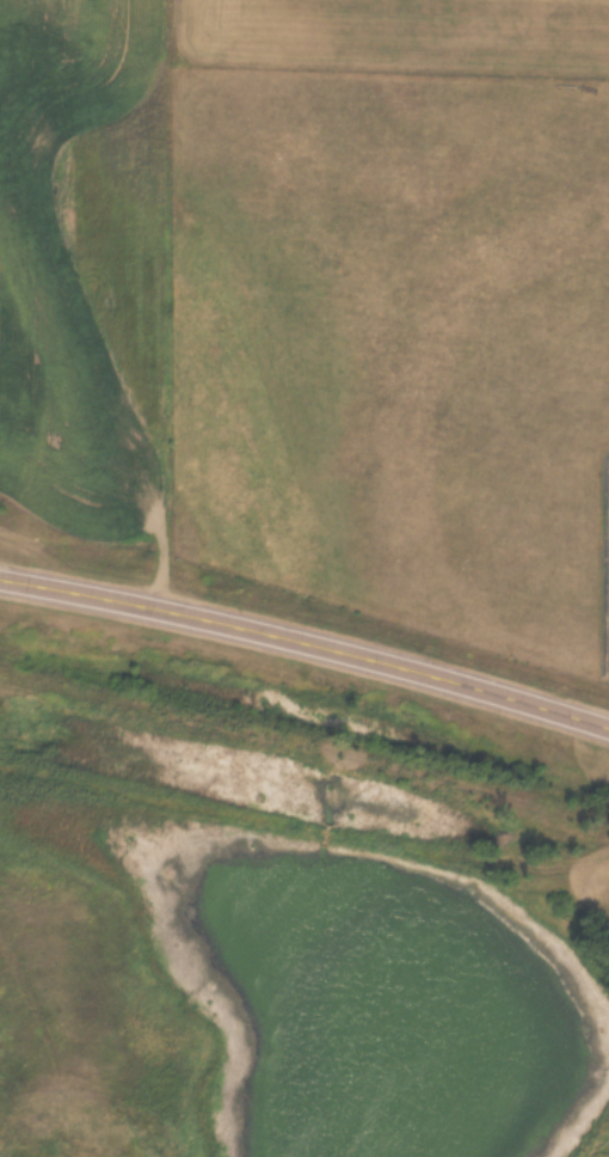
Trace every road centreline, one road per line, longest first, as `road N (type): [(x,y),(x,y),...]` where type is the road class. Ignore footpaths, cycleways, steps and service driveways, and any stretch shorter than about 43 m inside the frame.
road 1 (secondary): [(608,719),(185,611),(0,578)]

